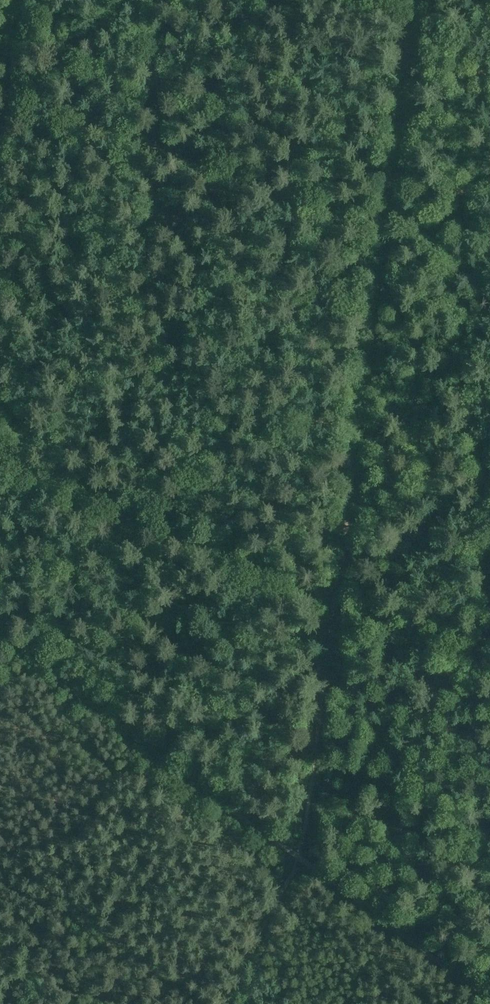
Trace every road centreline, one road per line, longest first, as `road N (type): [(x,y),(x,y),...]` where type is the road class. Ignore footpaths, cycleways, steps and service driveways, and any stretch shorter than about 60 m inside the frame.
road 1 (track): [(300,858),(391,182)]
road 2 (track): [(0,83),(385,222)]
road 3 (track): [(0,633),(300,858)]
road 4 (track): [(0,452),(331,592)]
road 5 (track): [(300,858),(489,1003)]
road 6 (track): [(219,1003),(300,858)]
road 7 (track): [(391,182),(409,30)]

